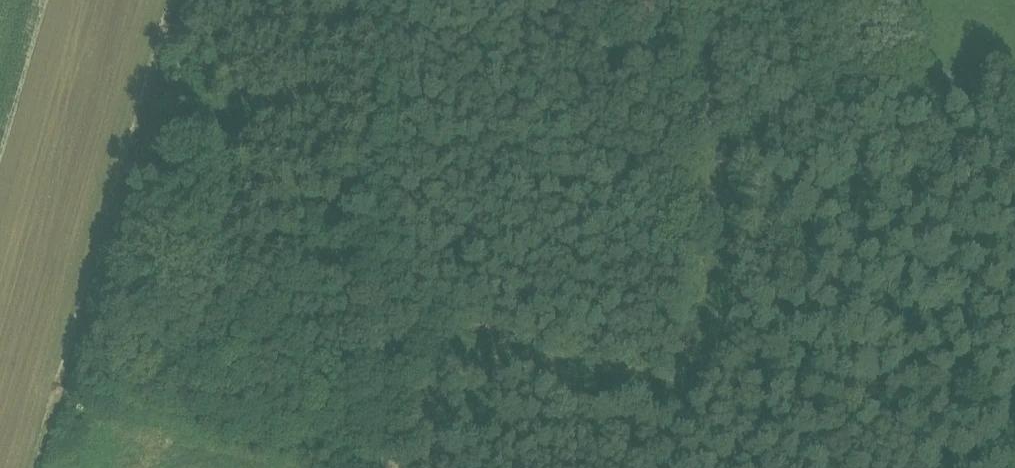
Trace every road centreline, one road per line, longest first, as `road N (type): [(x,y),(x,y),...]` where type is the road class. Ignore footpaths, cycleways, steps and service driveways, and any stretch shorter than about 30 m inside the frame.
road 1 (track): [(333,0),(375,467)]

